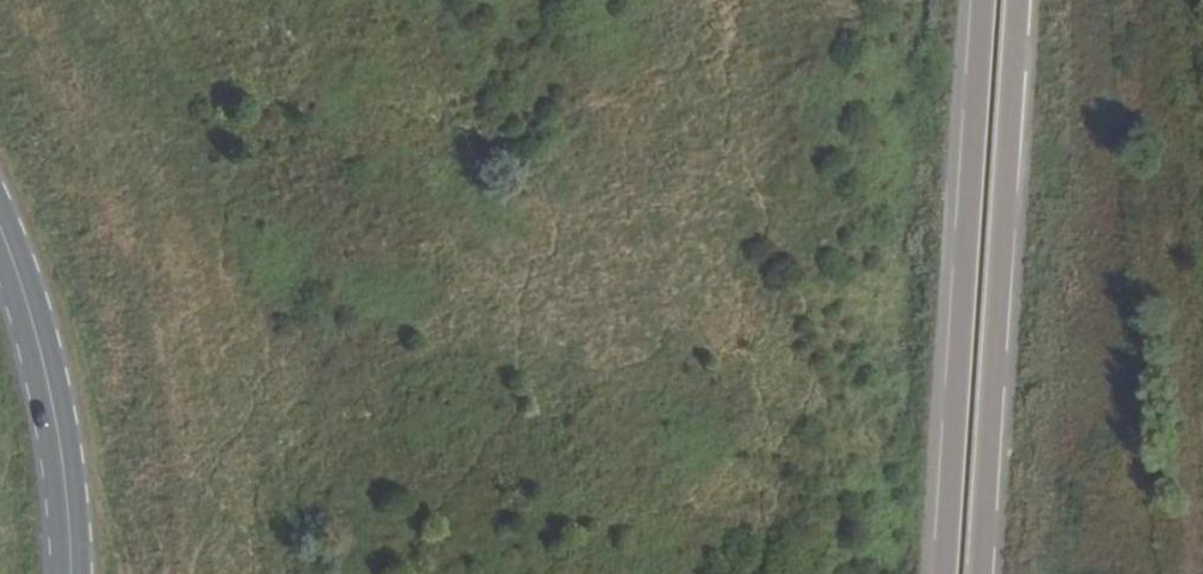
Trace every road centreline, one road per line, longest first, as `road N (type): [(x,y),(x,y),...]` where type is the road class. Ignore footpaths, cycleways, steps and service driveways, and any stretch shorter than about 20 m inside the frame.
road 1 (trunk): [(973,0),(930,573)]
road 2 (trunk): [(973,573),(1014,0)]
road 3 (secondary): [(0,235),(57,426),(70,573)]

